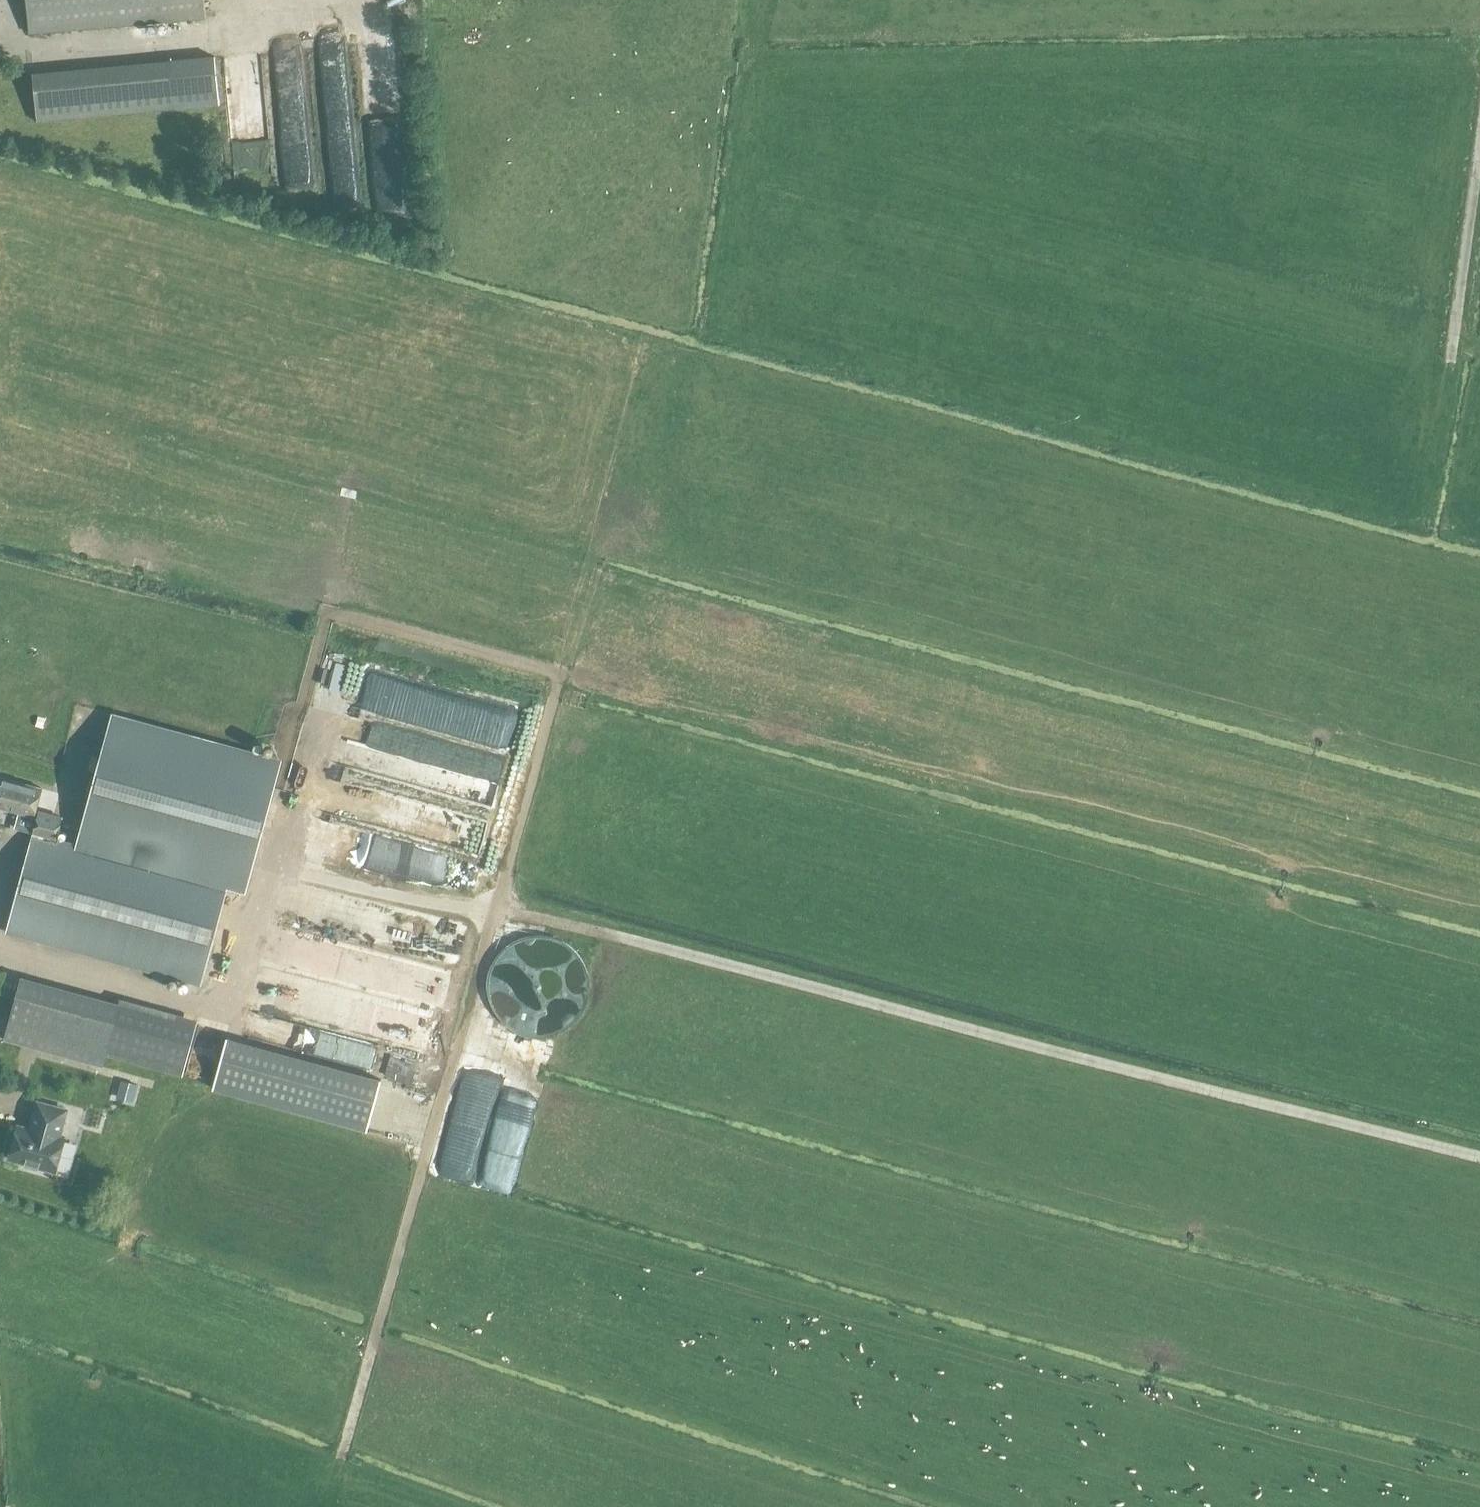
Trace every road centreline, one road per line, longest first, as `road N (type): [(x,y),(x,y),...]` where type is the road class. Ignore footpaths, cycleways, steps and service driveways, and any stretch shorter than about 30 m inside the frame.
road 1 (track): [(1479,1155),(1017,1043),(500,905)]
road 2 (track): [(237,0),(235,32),(35,51),(0,37)]
road 3 (track): [(1450,361),(1479,151)]

